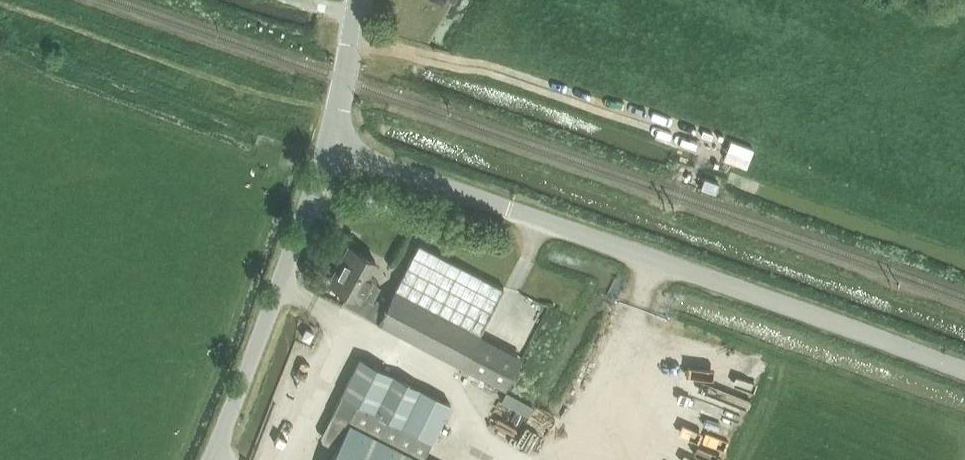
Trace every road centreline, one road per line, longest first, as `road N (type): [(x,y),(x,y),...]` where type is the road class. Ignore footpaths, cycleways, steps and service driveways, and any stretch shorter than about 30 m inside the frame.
road 1 (tertiary): [(964,373),(331,139)]
road 2 (unclassified): [(217,459),(331,139)]
road 3 (tertiary): [(331,139),(355,0)]

